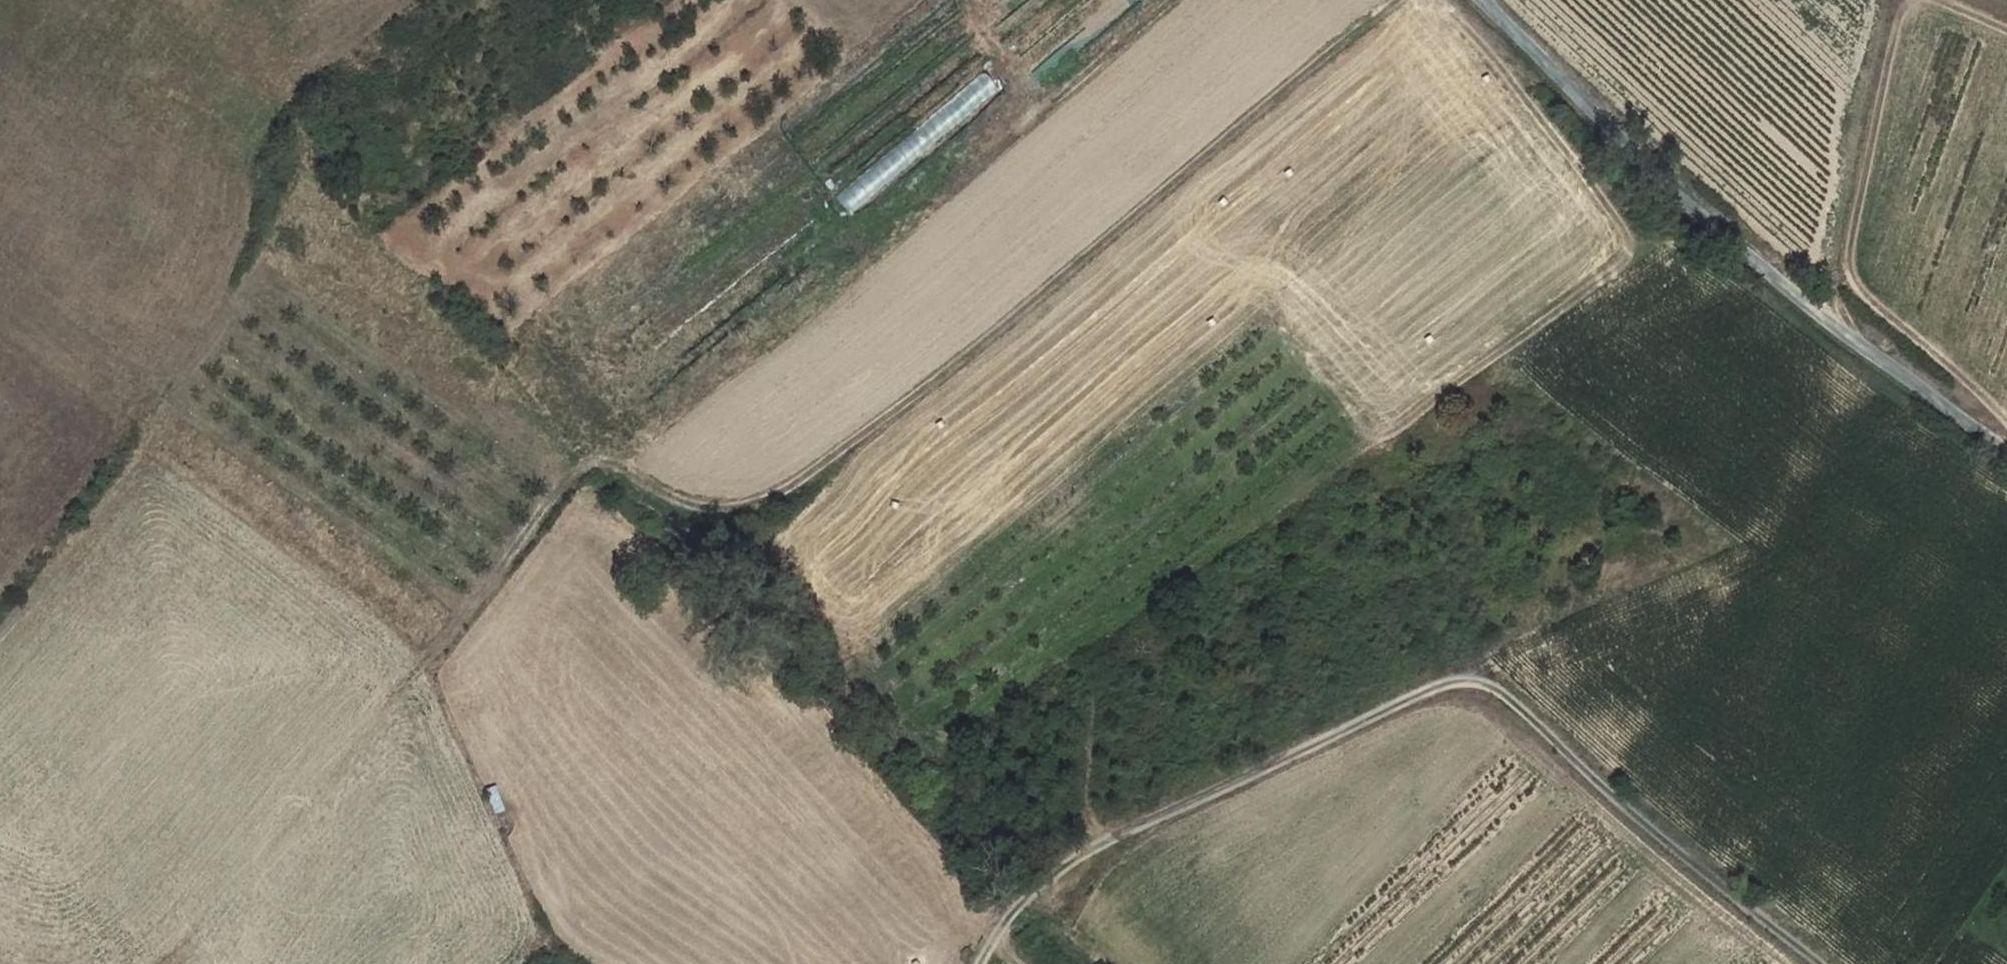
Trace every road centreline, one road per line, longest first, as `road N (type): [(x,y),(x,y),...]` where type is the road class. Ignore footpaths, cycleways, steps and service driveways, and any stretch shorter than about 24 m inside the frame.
road 1 (track): [(1823,963),(1606,788),(1510,698),(1456,680),(1102,844),(1053,874),(1009,916),(977,963)]
road 2 (unclassified): [(2006,461),(1830,332),(1475,0)]

